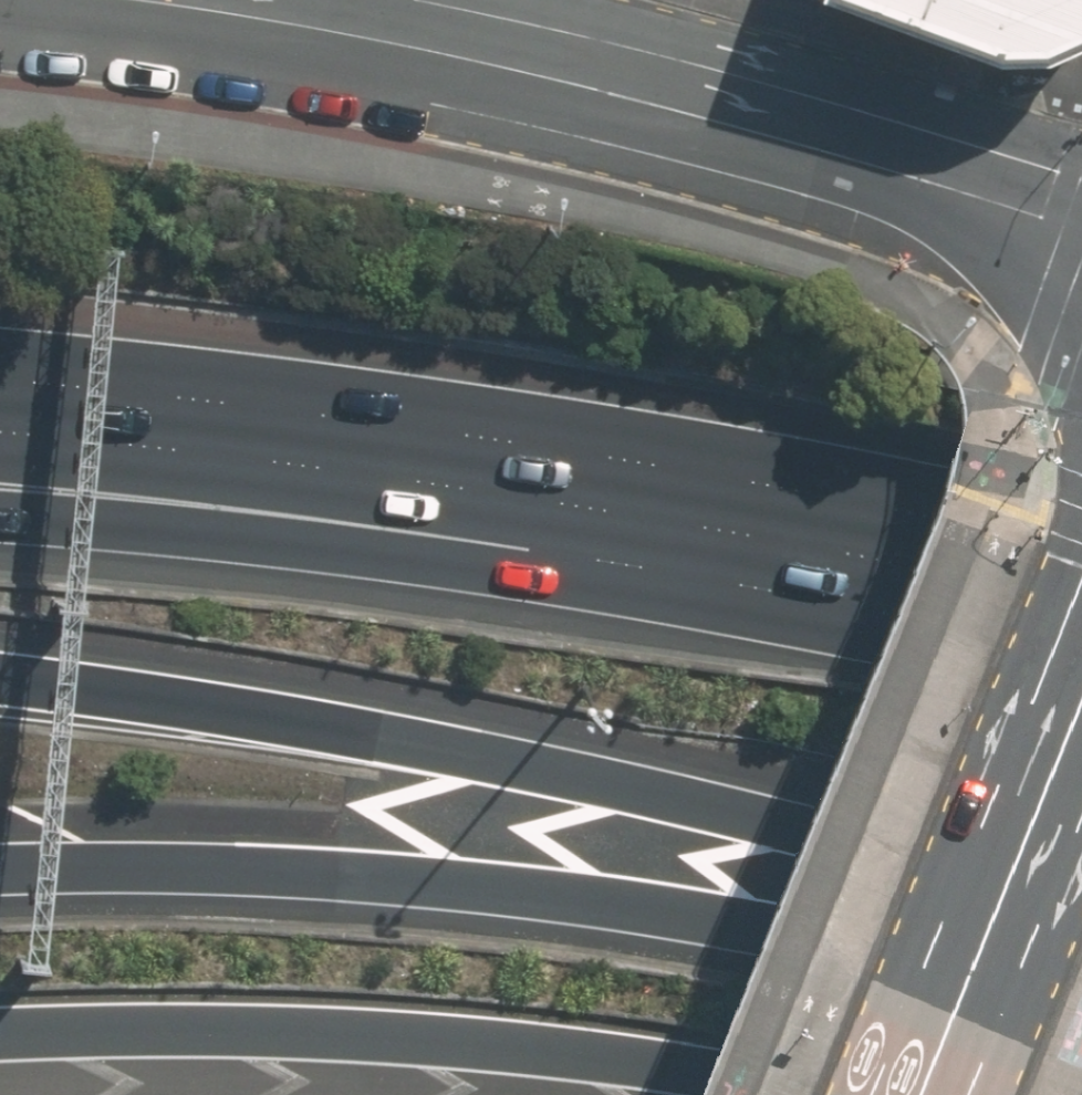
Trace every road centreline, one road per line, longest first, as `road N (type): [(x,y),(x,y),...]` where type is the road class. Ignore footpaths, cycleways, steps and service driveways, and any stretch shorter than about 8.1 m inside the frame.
road 1 (motorway): [(0,674),(124,686),(742,818),(1081,917)]
road 2 (motorway): [(0,428),(580,505),(1081,646)]
road 3 (motorway): [(0,870),(82,865),(551,893),(782,924),(1081,1011)]
road 4 (motorway): [(0,514),(319,542),(551,575),(1081,681)]
road 5 (residential): [(147,0),(655,106),(1081,230)]
road 6 (motorway): [(879,1094),(602,1048),(423,1031),(0,1028)]
road 7 (secondary): [(1081,718),(934,1094)]

